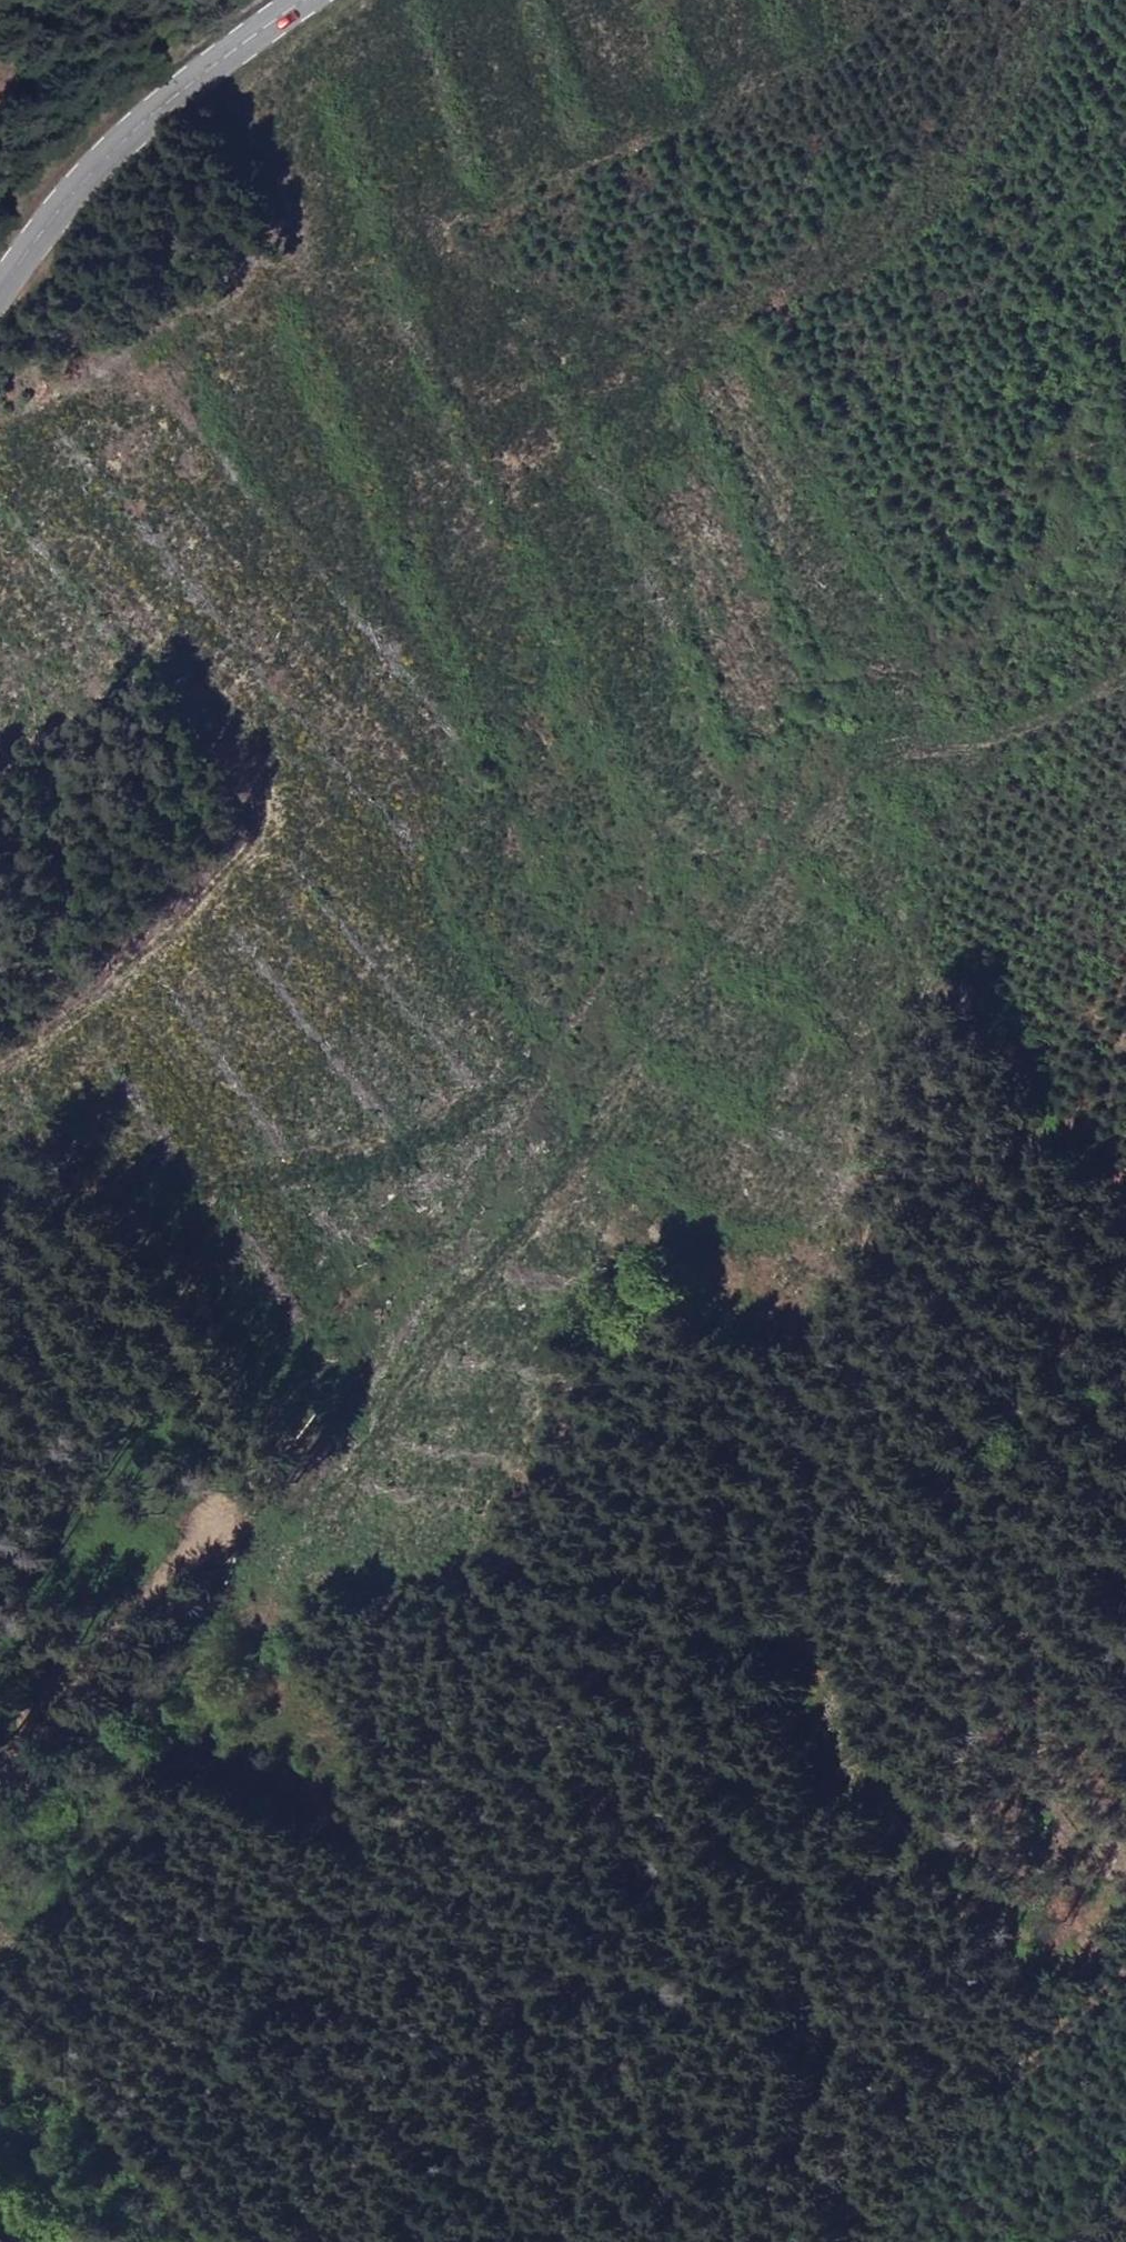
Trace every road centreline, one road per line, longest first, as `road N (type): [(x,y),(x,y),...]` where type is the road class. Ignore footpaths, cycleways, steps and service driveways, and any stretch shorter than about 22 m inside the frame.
road 1 (secondary): [(0,287),(135,121),(312,0)]
road 2 (track): [(1125,2114),(1010,2241)]

